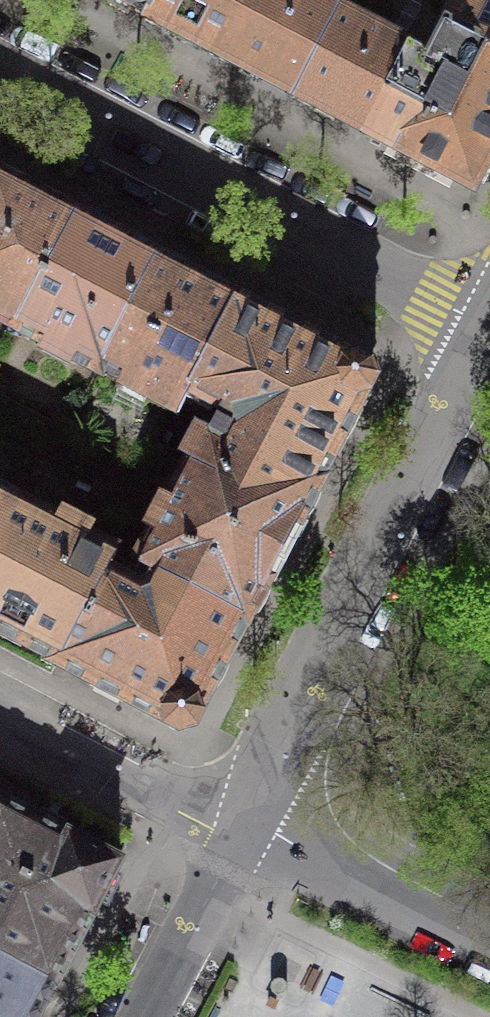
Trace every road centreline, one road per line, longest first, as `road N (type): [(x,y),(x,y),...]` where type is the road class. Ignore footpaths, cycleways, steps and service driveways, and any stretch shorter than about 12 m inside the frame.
road 1 (residential): [(489,321),(0,67)]
road 2 (residential): [(489,347),(243,828)]
road 3 (residential): [(489,948),(243,828)]
road 4 (residential): [(243,828),(0,709)]
road 5 (residential): [(243,828),(145,1016)]

